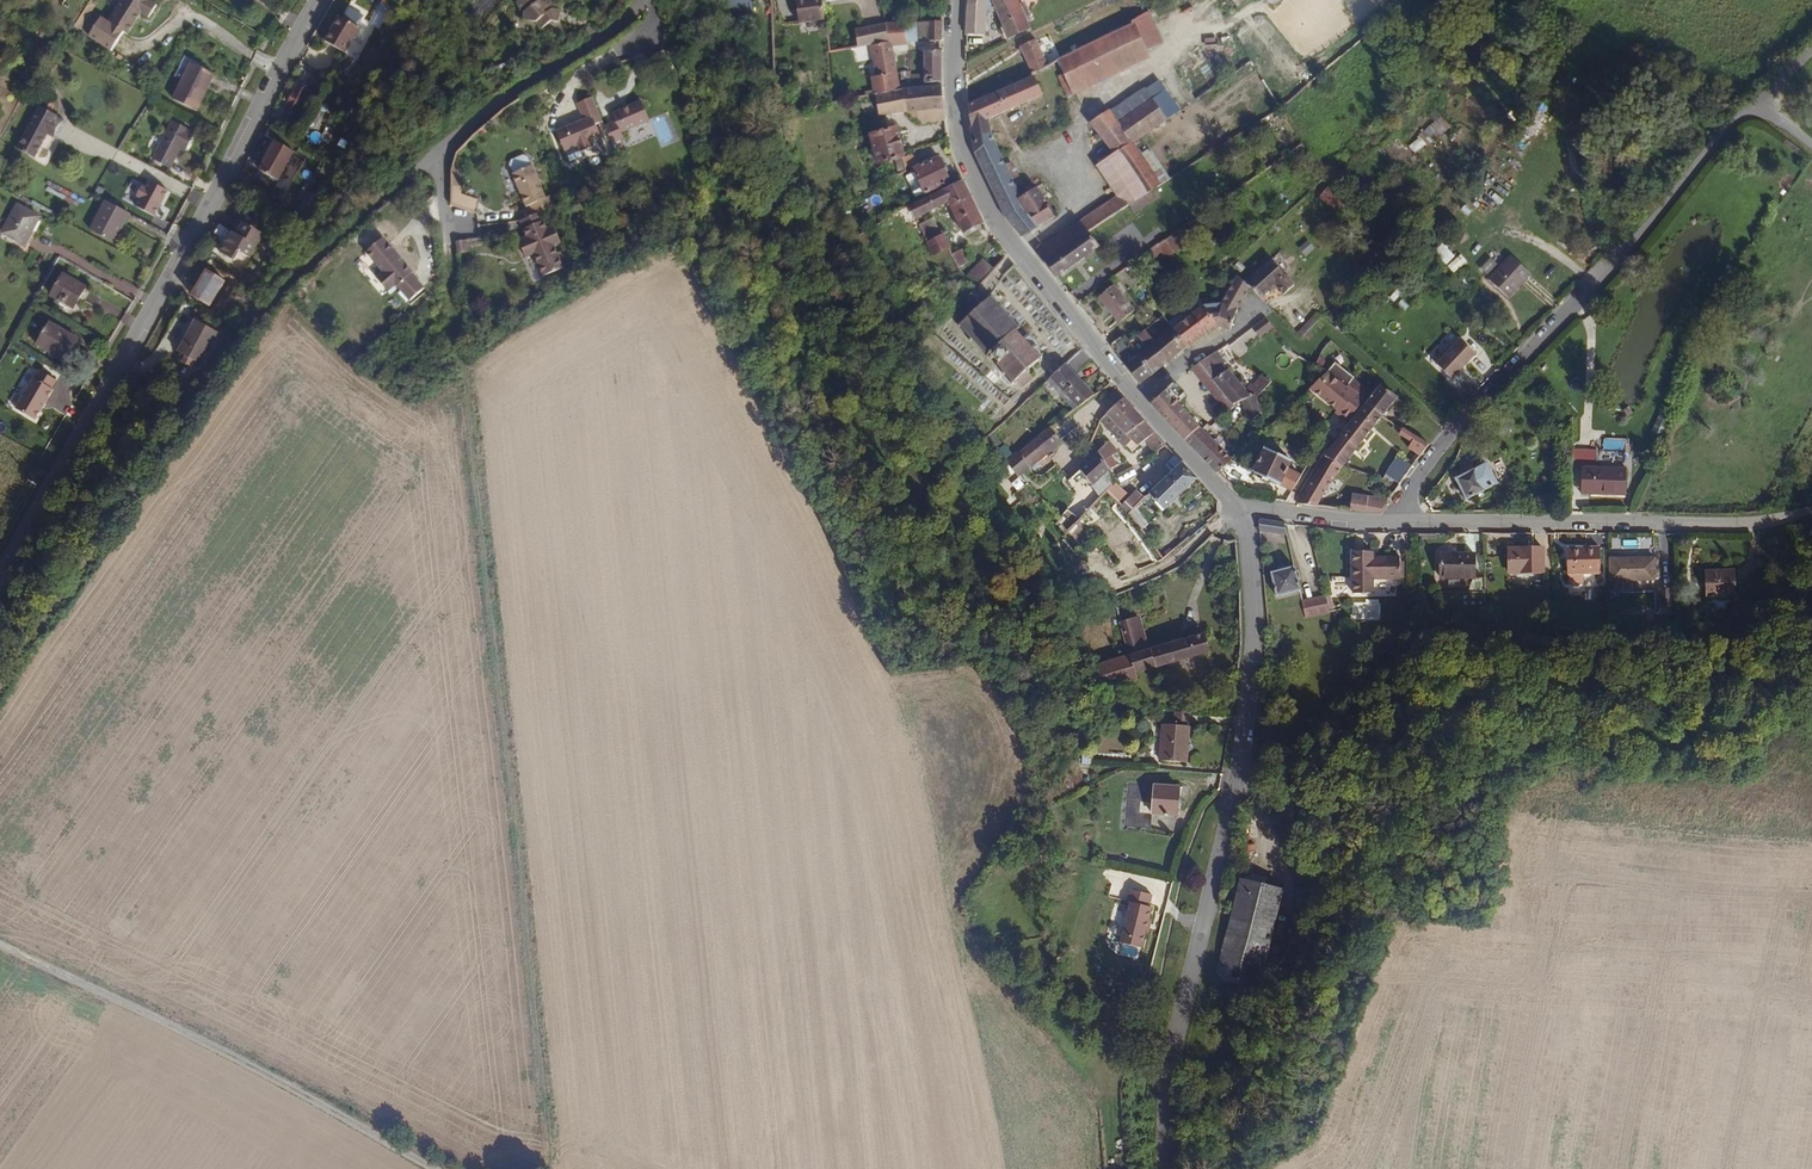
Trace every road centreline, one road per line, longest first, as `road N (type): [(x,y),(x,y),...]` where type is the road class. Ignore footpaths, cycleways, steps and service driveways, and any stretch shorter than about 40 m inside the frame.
road 1 (track): [(447,239),(555,1168)]
road 2 (tertiary): [(1167,1168),(1171,1074),(1236,784),(1253,656),(1249,532),(1239,511)]
road 3 (residential): [(1406,522),(1418,478),(1452,434),(1738,109),(1763,108),(1811,144)]
road 4 (tertiary): [(1239,511),(984,205),(961,157),(952,92),(958,0)]
road 5 (residential): [(326,0),(56,476)]
road 6 (track): [(0,944),(226,1053),(435,1168)]
road 7 (residential): [(1739,524),(1406,522)]
road 8 (residential): [(442,161),(462,131),(616,29),(640,0)]
road 9 (residential): [(1239,511),(1406,522)]

